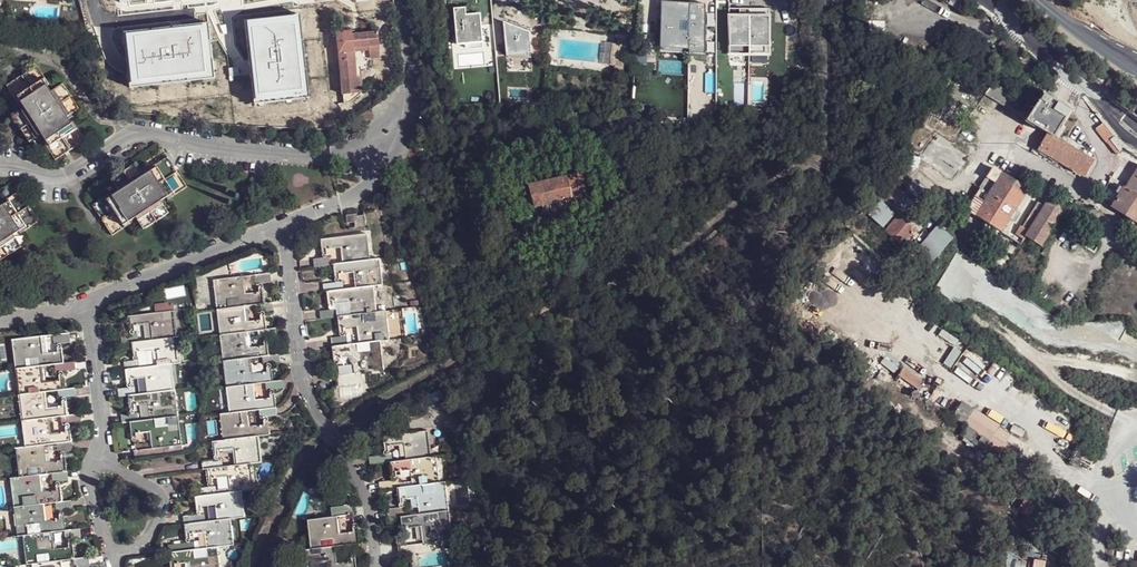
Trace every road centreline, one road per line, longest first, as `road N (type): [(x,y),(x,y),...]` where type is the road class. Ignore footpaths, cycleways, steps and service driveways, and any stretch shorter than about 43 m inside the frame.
road 1 (residential): [(381,566),(362,484),(302,380),(280,229)]
road 2 (residential): [(280,229),(360,195),(390,157),(411,87),(402,0)]
road 3 (residential): [(86,303),(280,229)]
road 4 (residential): [(112,555),(148,540),(165,498),(99,455)]
road 5 (residential): [(86,303),(104,430),(99,455)]

